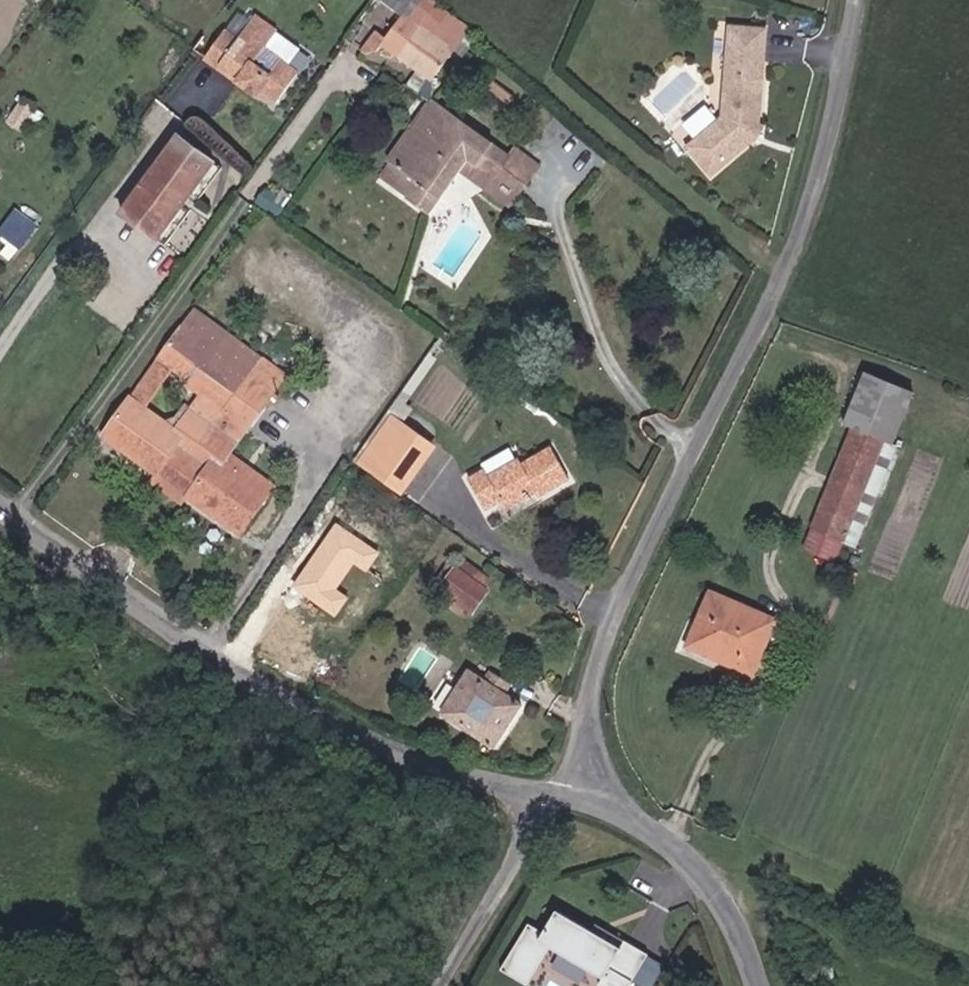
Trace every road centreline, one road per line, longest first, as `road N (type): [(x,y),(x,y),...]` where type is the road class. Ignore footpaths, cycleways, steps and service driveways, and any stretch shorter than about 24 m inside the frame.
road 1 (unclassified): [(560,792),(592,749),(619,625),(817,197),(853,66),(861,0)]
road 2 (unclassified): [(0,505),(261,682),(428,765),(560,792)]
road 3 (unclassified): [(560,792),(630,817),(715,894),(764,985)]
road 4 (unclassified): [(439,985),(537,802),(560,792)]

